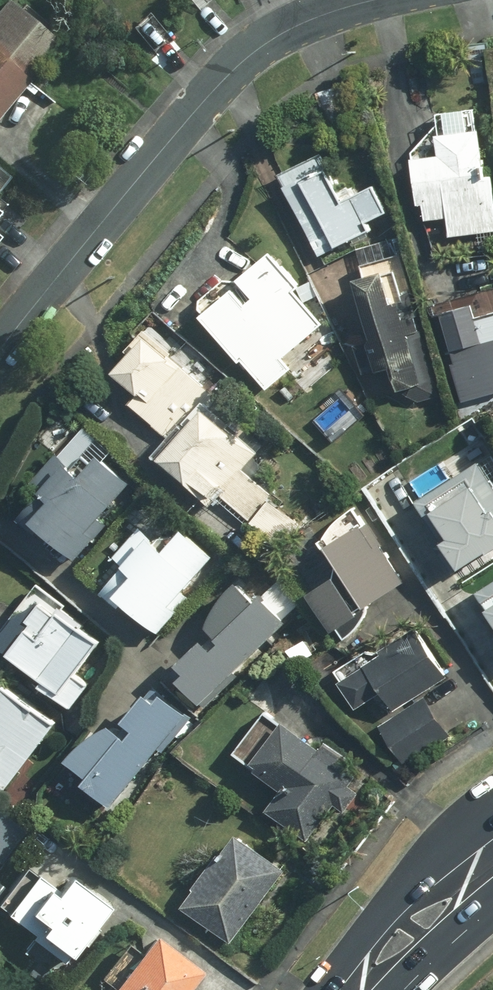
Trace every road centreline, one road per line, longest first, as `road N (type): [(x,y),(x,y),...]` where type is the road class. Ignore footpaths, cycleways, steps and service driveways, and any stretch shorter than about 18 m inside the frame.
road 1 (residential): [(0,349),(228,74),(291,28),(370,0)]
road 2 (secondary): [(324,989),(426,873),(492,819)]
road 3 (secondary): [(492,904),(398,989)]

